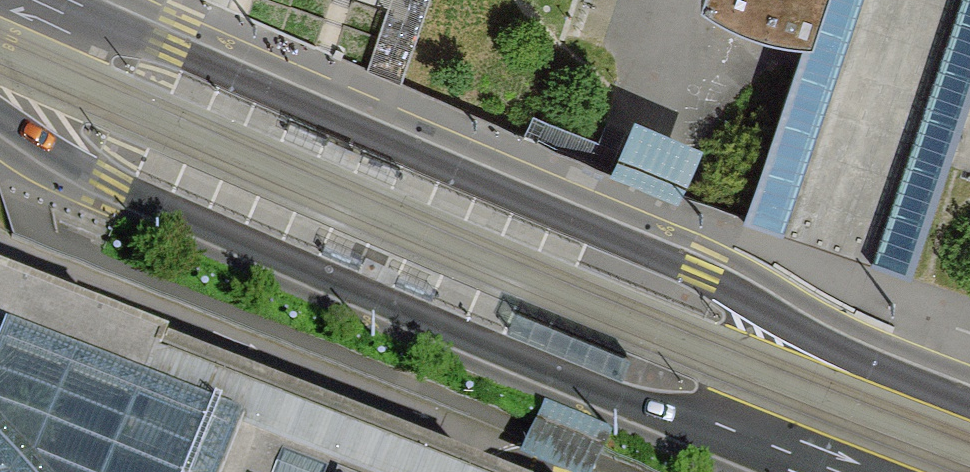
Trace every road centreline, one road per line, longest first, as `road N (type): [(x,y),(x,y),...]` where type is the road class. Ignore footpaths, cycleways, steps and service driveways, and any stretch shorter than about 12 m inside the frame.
road 1 (secondary): [(969,402),(846,353),(702,269),(90,0)]
road 2 (secondary): [(0,119),(172,211),(614,398),(714,422),(848,471)]

